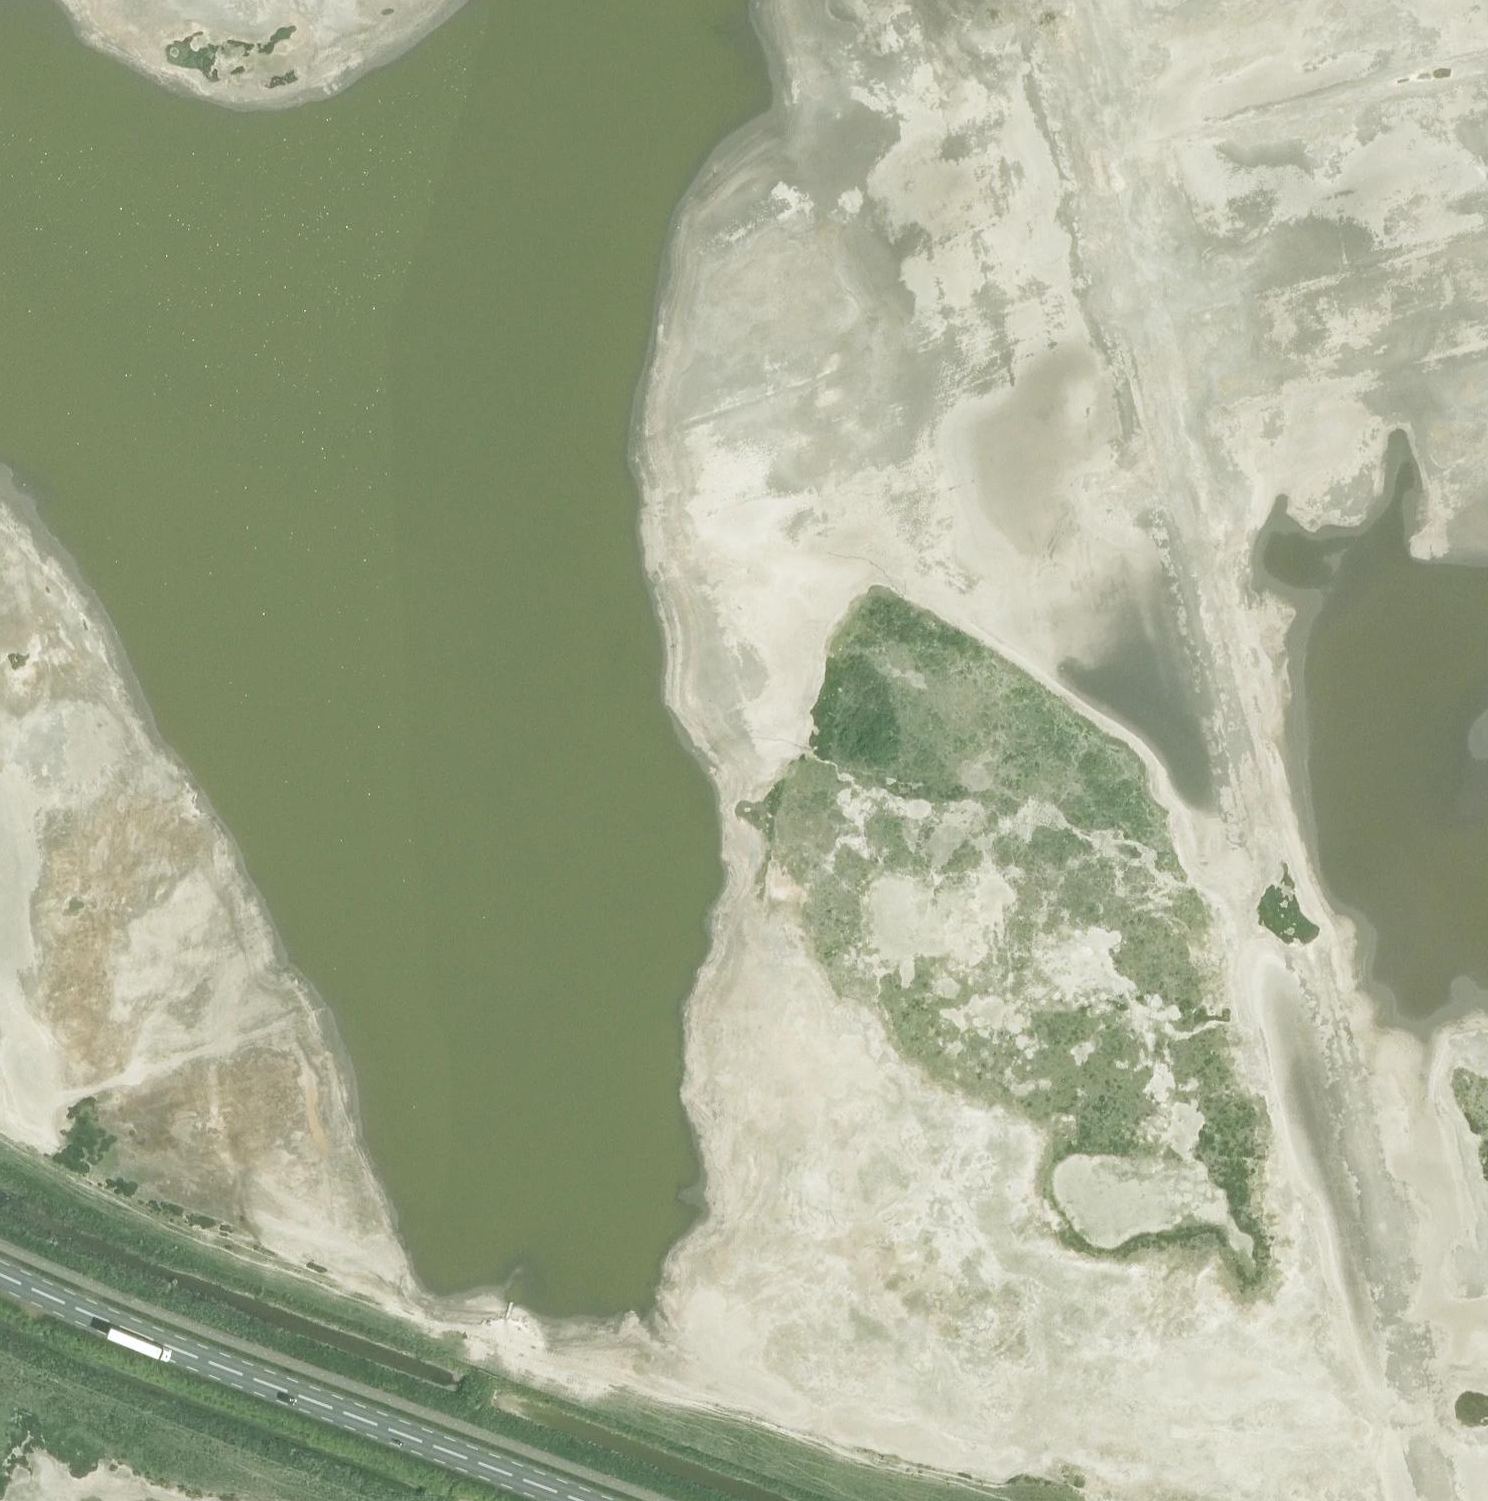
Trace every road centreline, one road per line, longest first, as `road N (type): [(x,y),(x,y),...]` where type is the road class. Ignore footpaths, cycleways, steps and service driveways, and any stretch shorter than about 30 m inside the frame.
road 1 (primary): [(579,1500),(0,1277)]

